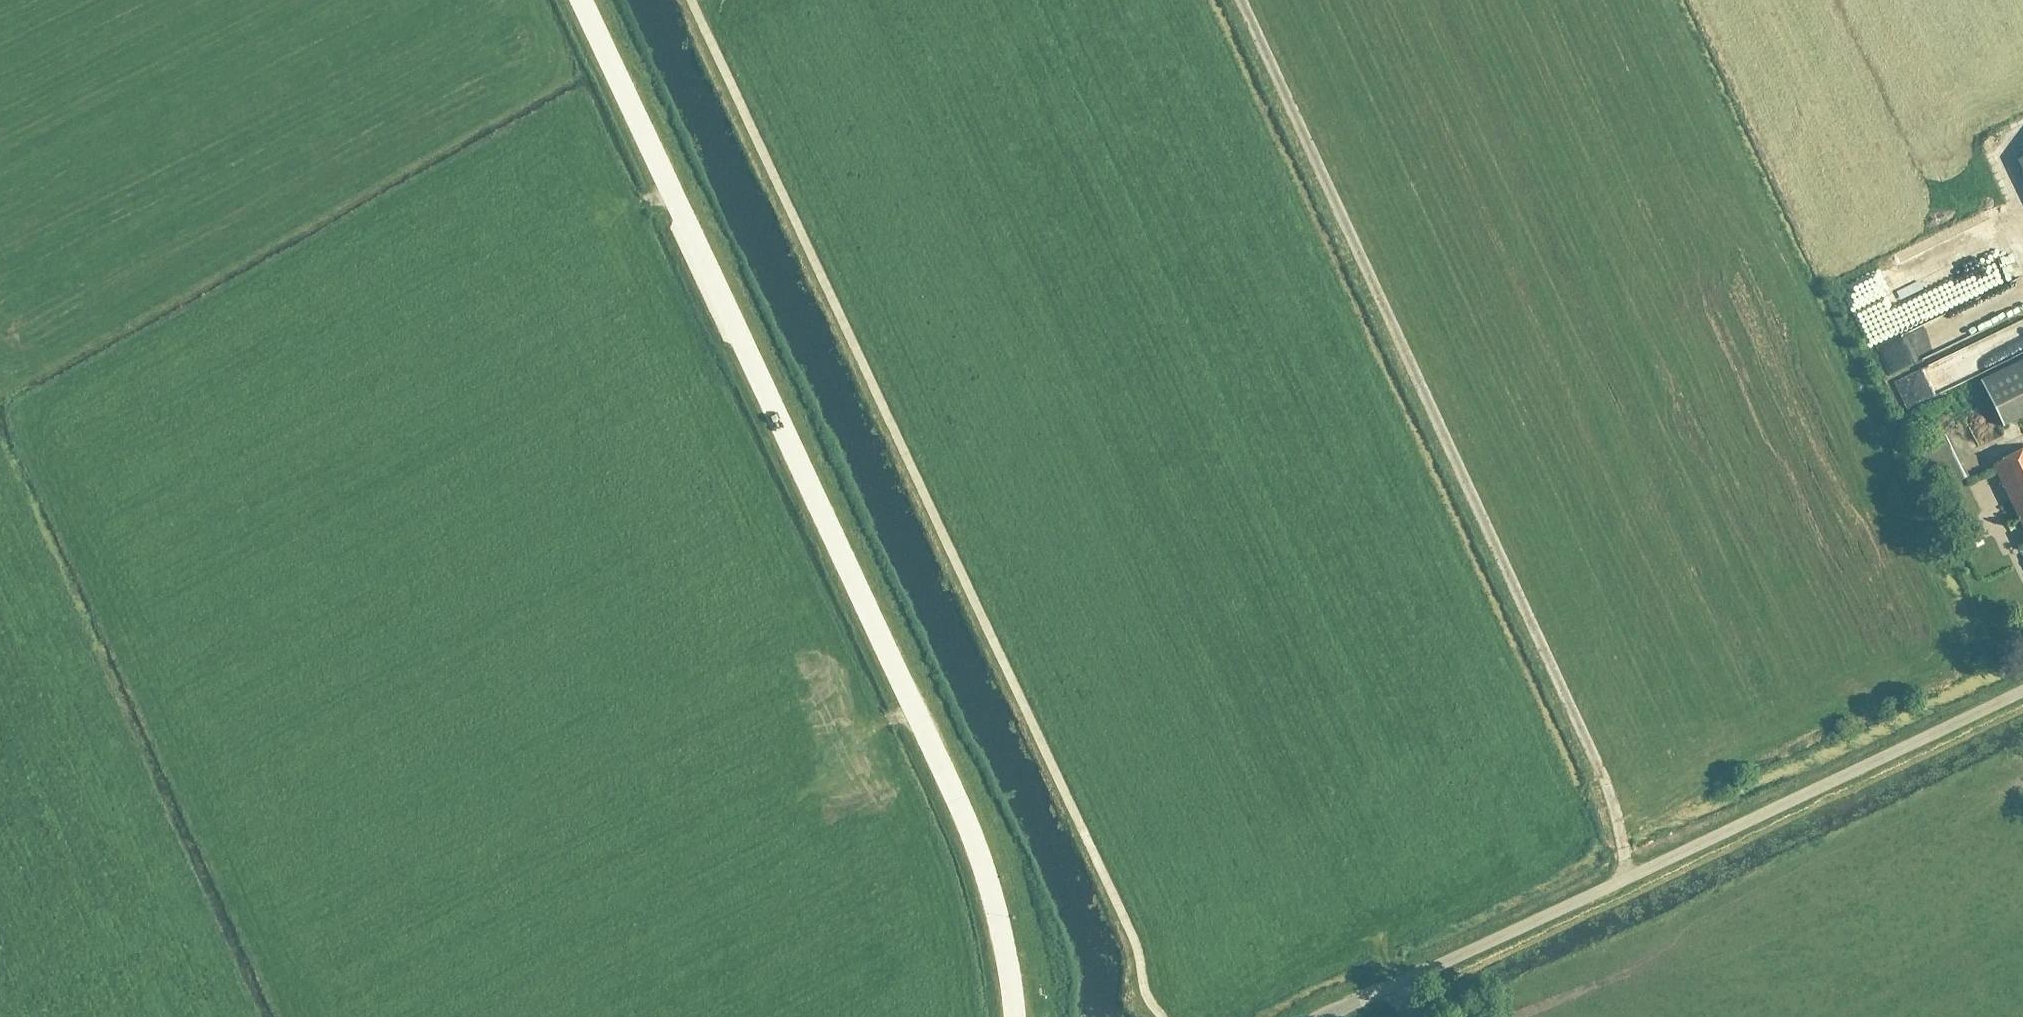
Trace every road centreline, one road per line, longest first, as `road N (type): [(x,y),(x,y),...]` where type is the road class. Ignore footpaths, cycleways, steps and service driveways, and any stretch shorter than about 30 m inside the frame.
road 1 (tertiary): [(1013,1016),(998,919),(961,812),(579,0)]
road 2 (unclassified): [(1329,1016),(2022,692)]

